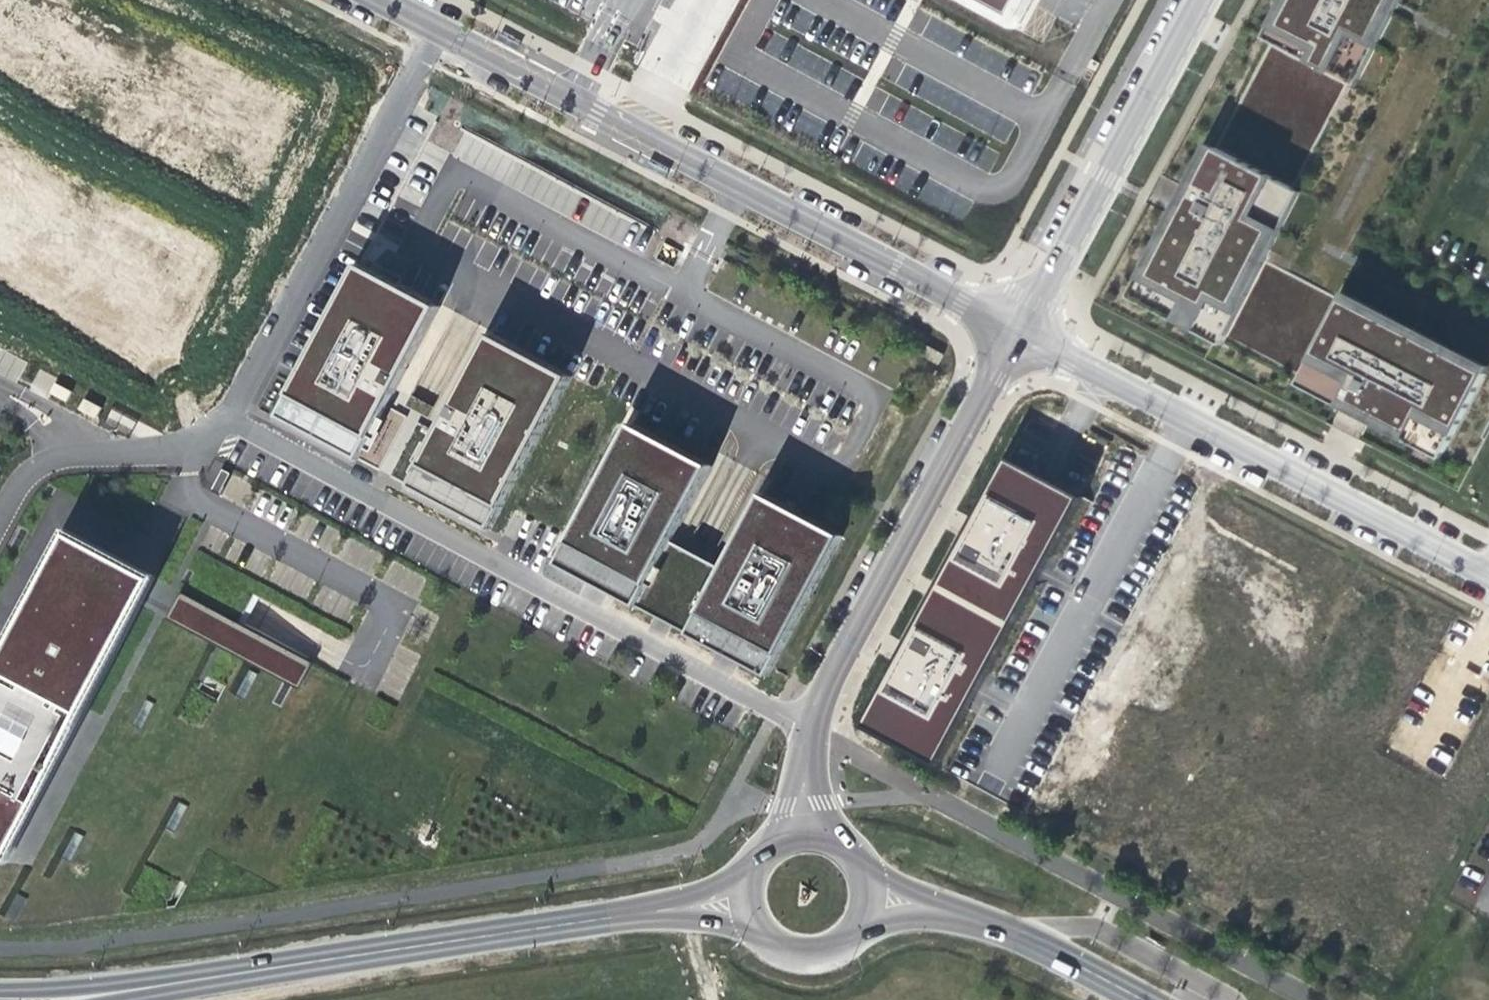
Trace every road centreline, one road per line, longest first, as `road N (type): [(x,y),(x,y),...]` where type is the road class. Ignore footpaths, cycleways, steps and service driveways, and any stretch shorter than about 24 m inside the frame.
road 1 (unclassified): [(809,730),(228,420)]
road 2 (residential): [(431,29),(1015,333)]
road 3 (tertiary): [(111,994),(401,944),(676,910)]
road 4 (residential): [(1015,333),(1488,575)]
road 5 (residential): [(809,730),(1015,333)]
road 6 (residential): [(228,420),(431,29)]
road 7 (residential): [(1015,333),(1198,0)]
road 8 (tertiary): [(872,901),(947,917),(1124,999)]
road 9 (residential): [(0,523),(26,476),(65,459),(169,453),(228,420)]
road 10 (tertiary): [(747,921),(765,948),(810,964),(854,945),(872,901)]

